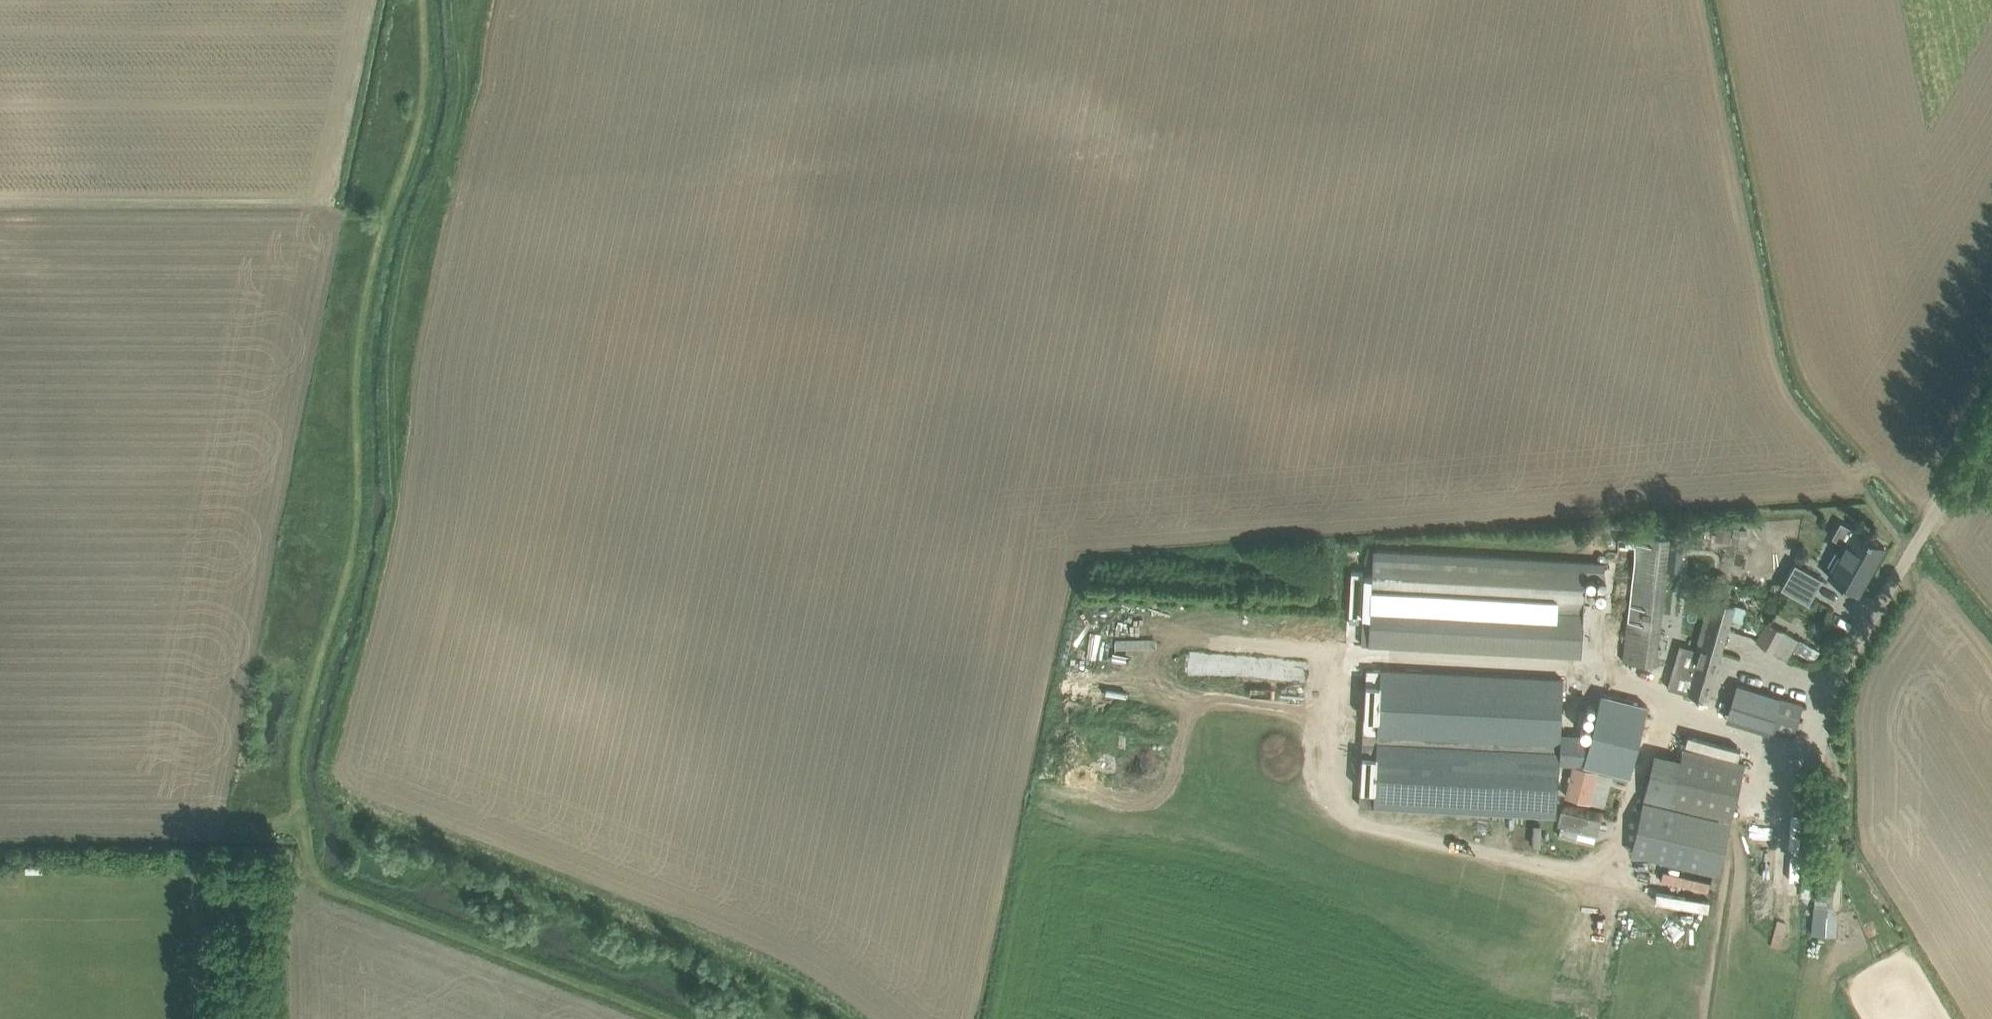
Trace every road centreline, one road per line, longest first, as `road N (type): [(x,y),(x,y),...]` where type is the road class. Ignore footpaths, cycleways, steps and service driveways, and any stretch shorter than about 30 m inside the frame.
road 1 (unclassified): [(1843,671),(1991,418)]

